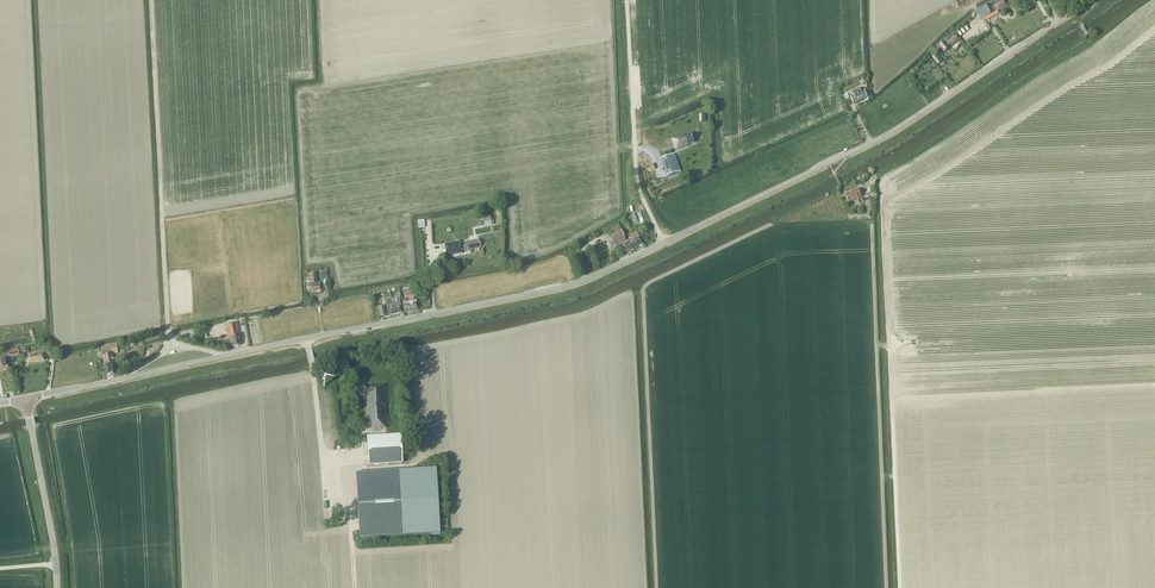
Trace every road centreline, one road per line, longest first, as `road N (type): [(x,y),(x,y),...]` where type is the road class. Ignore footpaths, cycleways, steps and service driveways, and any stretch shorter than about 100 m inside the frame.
road 1 (tertiary): [(25,399),(576,283),(891,132),(1092,0)]
road 2 (track): [(172,348),(151,0)]
road 3 (track): [(664,243),(638,182),(627,0)]
road 4 (tertiary): [(57,587),(25,399)]

